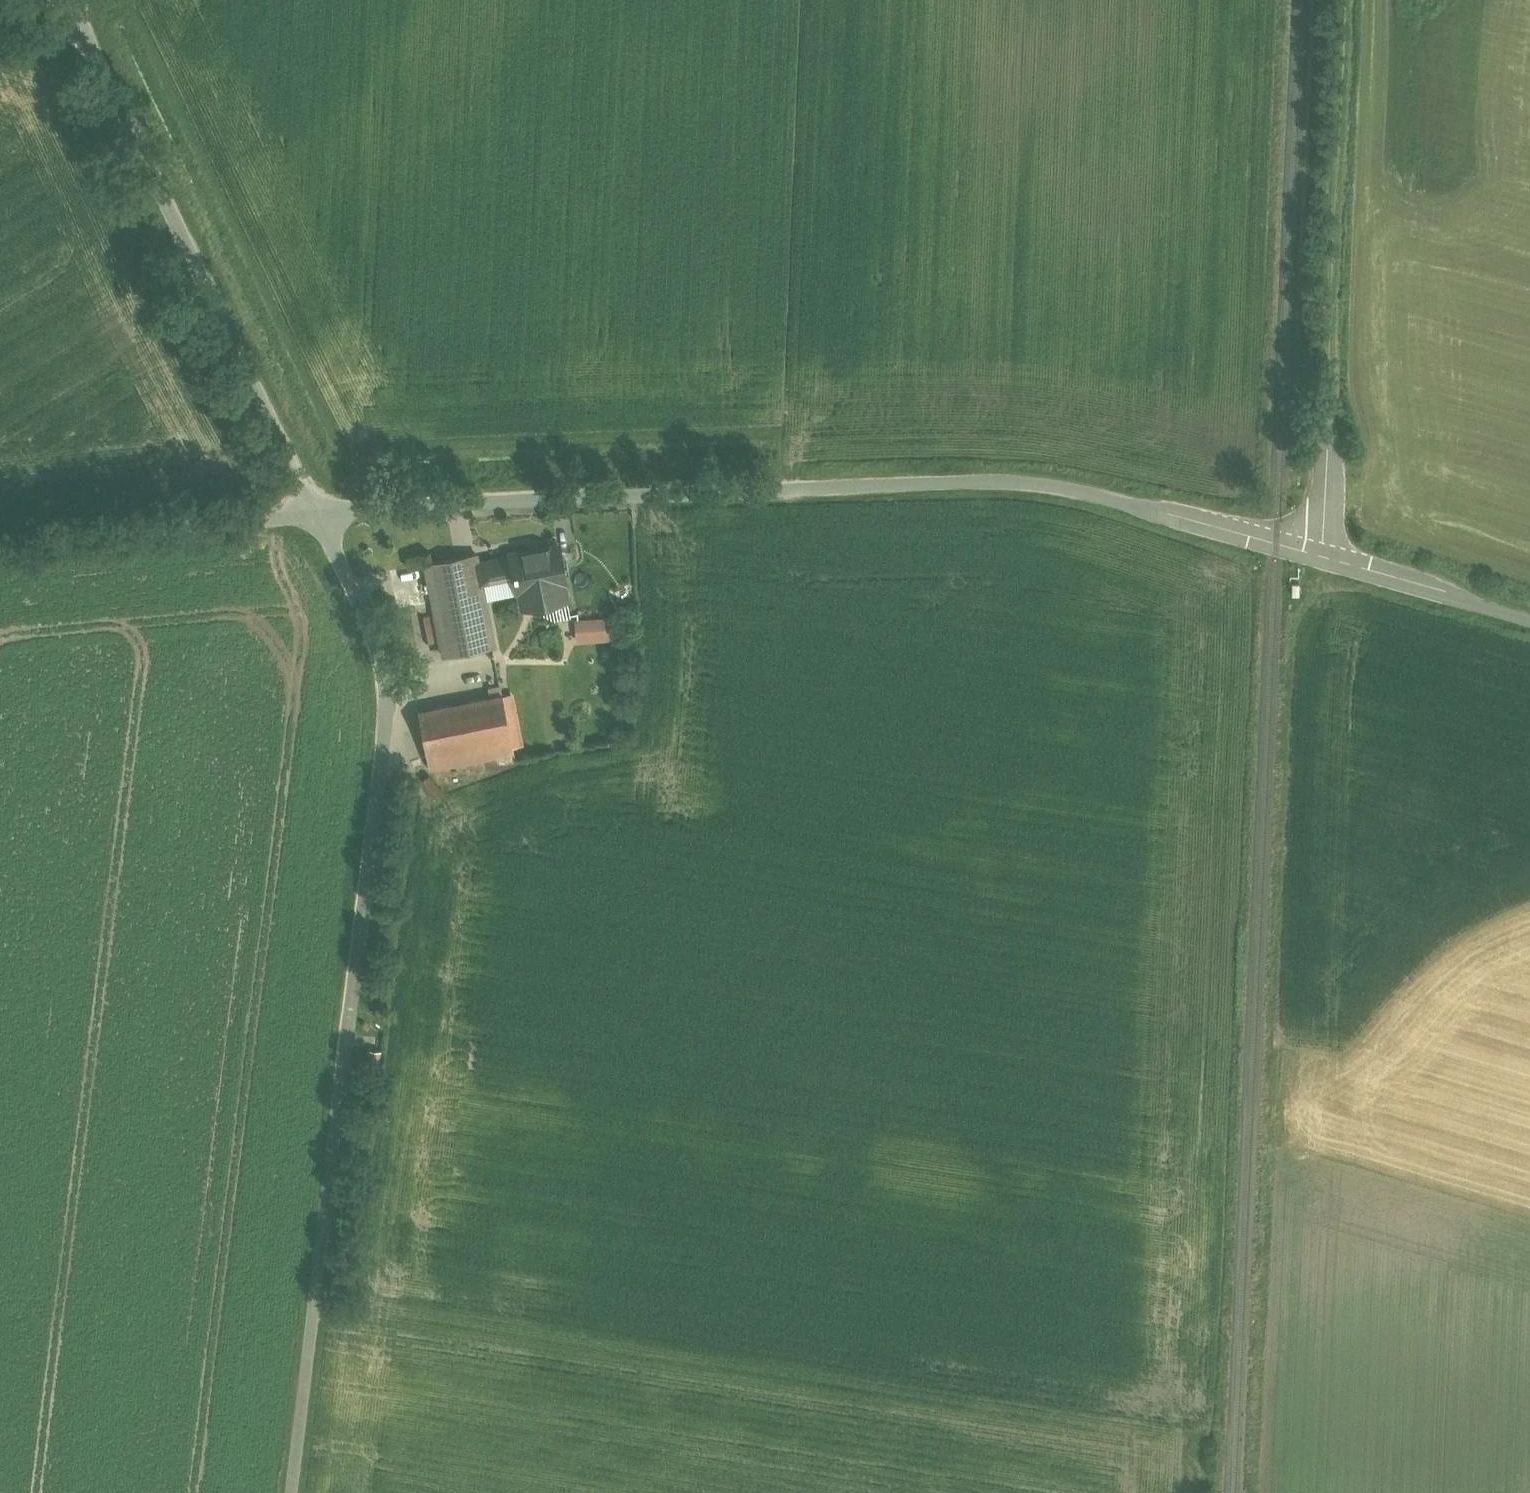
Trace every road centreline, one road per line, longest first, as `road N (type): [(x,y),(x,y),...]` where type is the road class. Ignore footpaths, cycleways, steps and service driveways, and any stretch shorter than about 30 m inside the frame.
road 1 (unclassified): [(323,517),(1008,481),(1110,499),(1529,619)]
road 2 (unclassified): [(323,517),(388,702),(293,1492)]
road 3 (track): [(1324,558),(1347,0)]
road 4 (unclassified): [(62,27),(92,64),(323,517)]
road 5 (unclassified): [(0,539),(323,517)]

